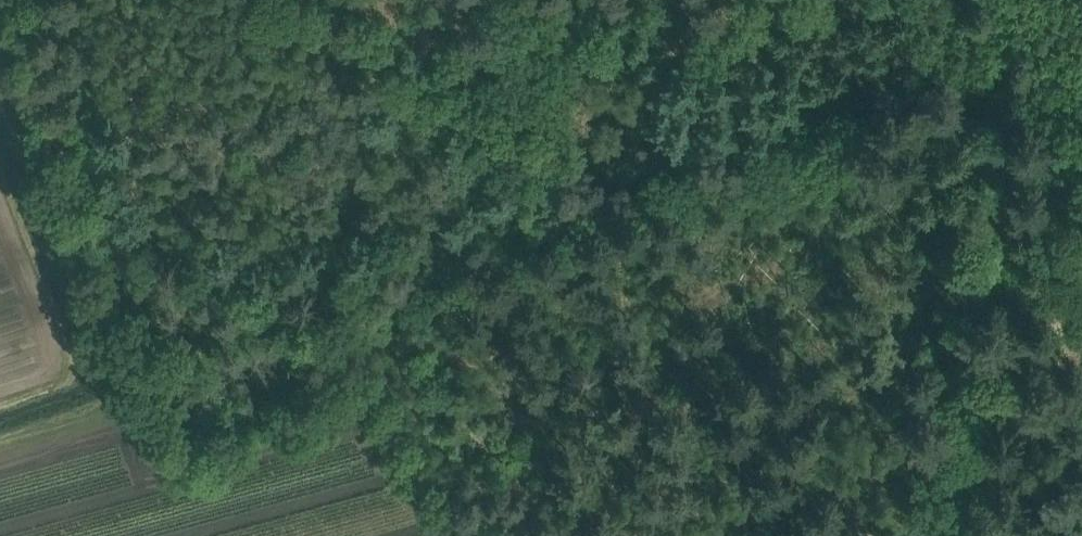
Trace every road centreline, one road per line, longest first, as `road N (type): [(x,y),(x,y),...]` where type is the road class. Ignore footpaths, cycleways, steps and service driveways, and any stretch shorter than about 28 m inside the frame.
road 1 (track): [(985,0),(925,535)]
road 2 (track): [(569,535),(440,396),(369,348),(316,335),(202,368),(192,358)]
road 3 (track): [(192,358),(48,0)]
road 4 (track): [(116,382),(0,77)]

